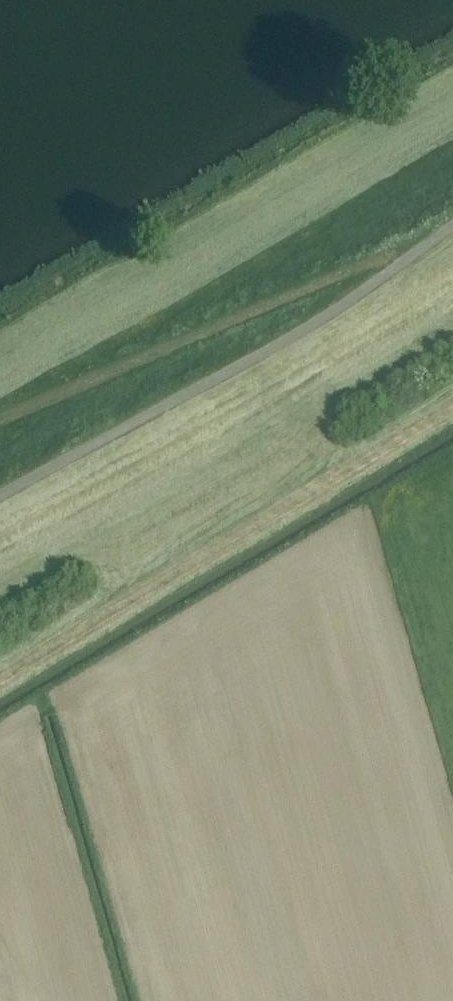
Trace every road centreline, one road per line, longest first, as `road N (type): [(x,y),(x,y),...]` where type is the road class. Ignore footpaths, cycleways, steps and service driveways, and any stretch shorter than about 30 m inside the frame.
road 1 (track): [(0,682),(452,407)]

